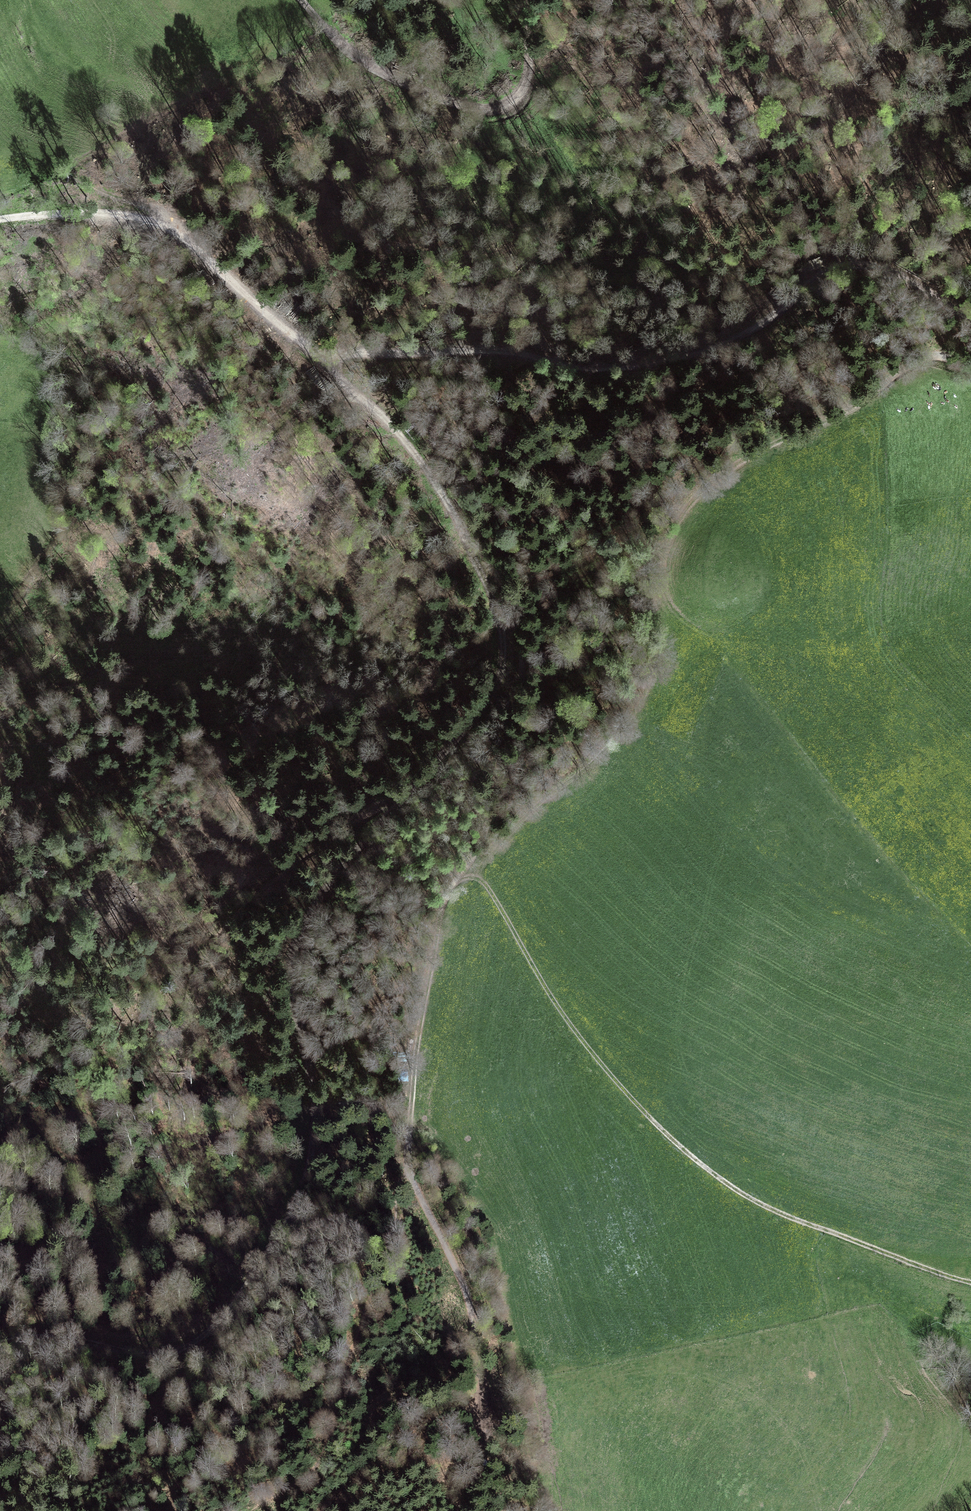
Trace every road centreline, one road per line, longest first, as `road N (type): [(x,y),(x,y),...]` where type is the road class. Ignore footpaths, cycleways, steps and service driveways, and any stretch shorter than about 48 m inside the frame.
road 1 (track): [(0,1342),(47,1335),(167,1356),(220,1321),(279,1236),(311,1150),(315,1101),(291,975),(309,912),(473,722),(501,673),(500,633),(462,536)]
road 2 (track): [(970,364),(915,363),(701,492),(669,538),(644,701),(618,735),(467,875)]
road 3 (track): [(319,352),(470,354),(636,371),(716,350),(844,267),(893,273),(970,319)]
road 4 (track): [(970,1283),(757,1205),(690,1159),(578,1037),(497,902),(467,875)]
road 5 (track): [(467,875),(442,905),(435,937),(407,1169),(462,1280),(485,1367),(485,1428),(475,1475),(455,1510)]
road 6 (track): [(0,219),(114,210),(152,216),(189,235),(396,433),(462,536)]
road 7 (track): [(462,536),(505,586),(523,651),(500,774),(467,875)]
road 8 (track): [(300,0),(342,48),(408,86),(484,111),(521,93),(530,0)]

